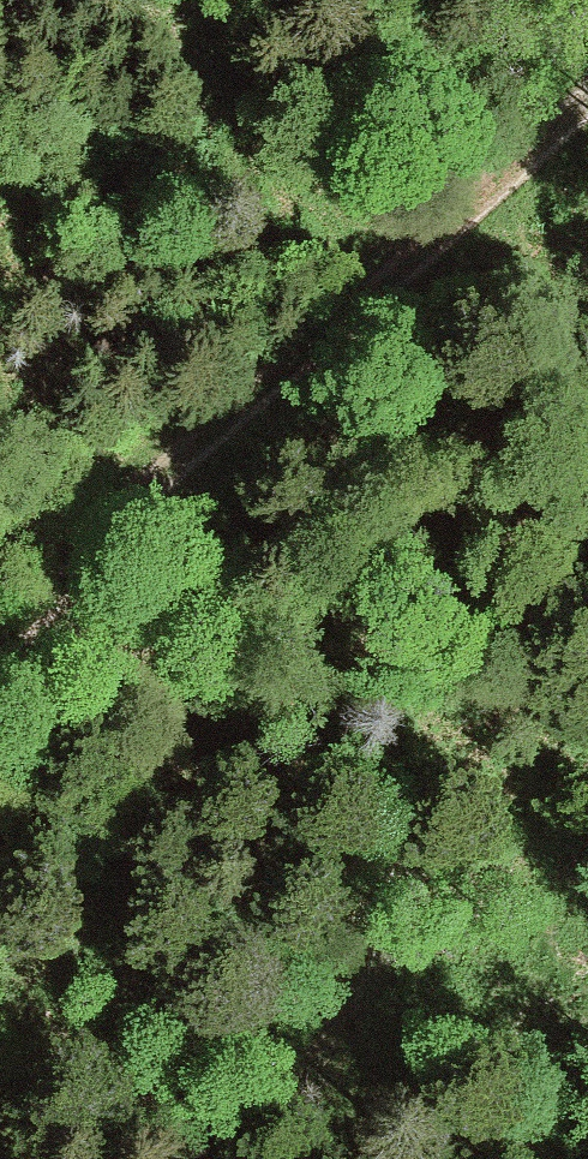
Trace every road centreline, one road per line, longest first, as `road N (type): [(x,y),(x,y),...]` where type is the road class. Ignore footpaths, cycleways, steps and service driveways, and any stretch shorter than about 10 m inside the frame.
road 1 (track): [(0,670),(266,389),(587,109)]
road 2 (track): [(111,1158),(148,817),(266,389)]

